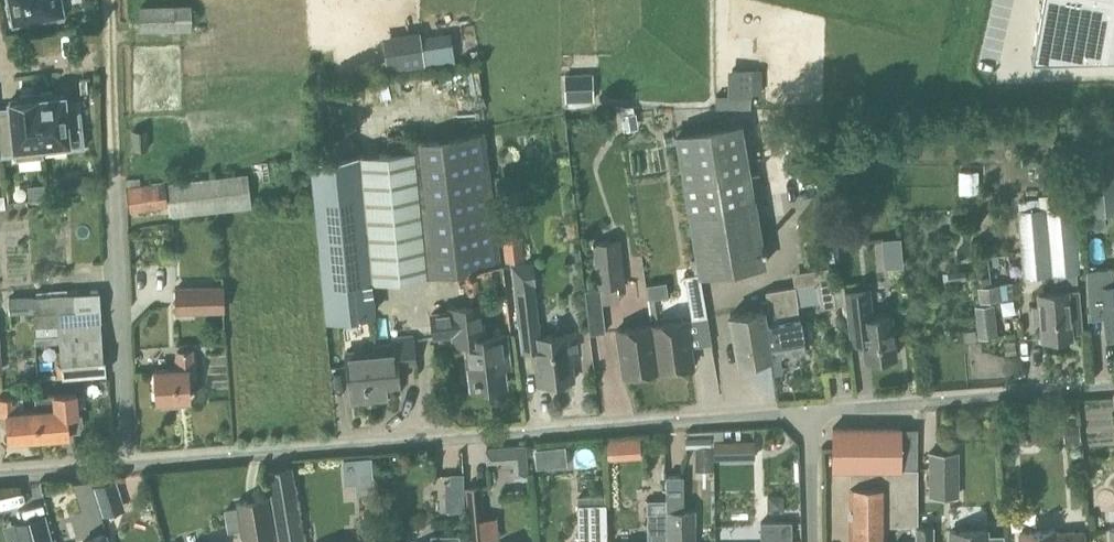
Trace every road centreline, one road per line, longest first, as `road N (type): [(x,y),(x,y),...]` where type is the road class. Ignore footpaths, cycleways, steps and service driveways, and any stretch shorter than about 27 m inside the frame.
road 1 (residential): [(125,464),(805,412)]
road 2 (residential): [(805,412),(1113,387)]
road 3 (residential): [(125,464),(112,191)]
road 4 (track): [(106,0),(112,191)]
road 5 (residential): [(805,412),(811,541)]
road 6 (residential): [(0,473),(125,464)]

